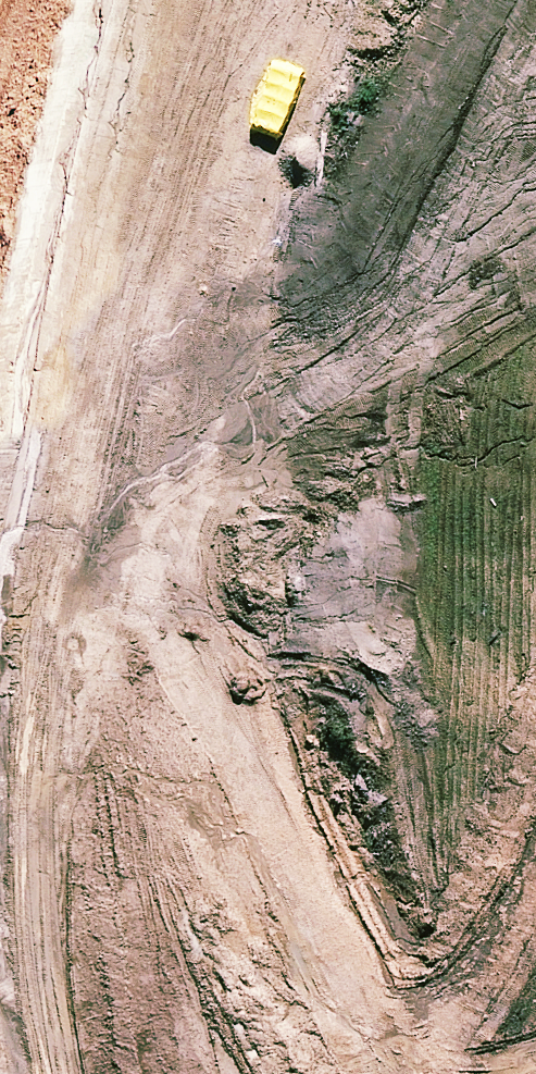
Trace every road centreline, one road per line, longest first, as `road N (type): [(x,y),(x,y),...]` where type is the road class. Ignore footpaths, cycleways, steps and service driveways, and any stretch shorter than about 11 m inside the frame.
road 1 (secondary): [(490,1073),(0,71)]
road 2 (secondary): [(93,0),(535,895)]

